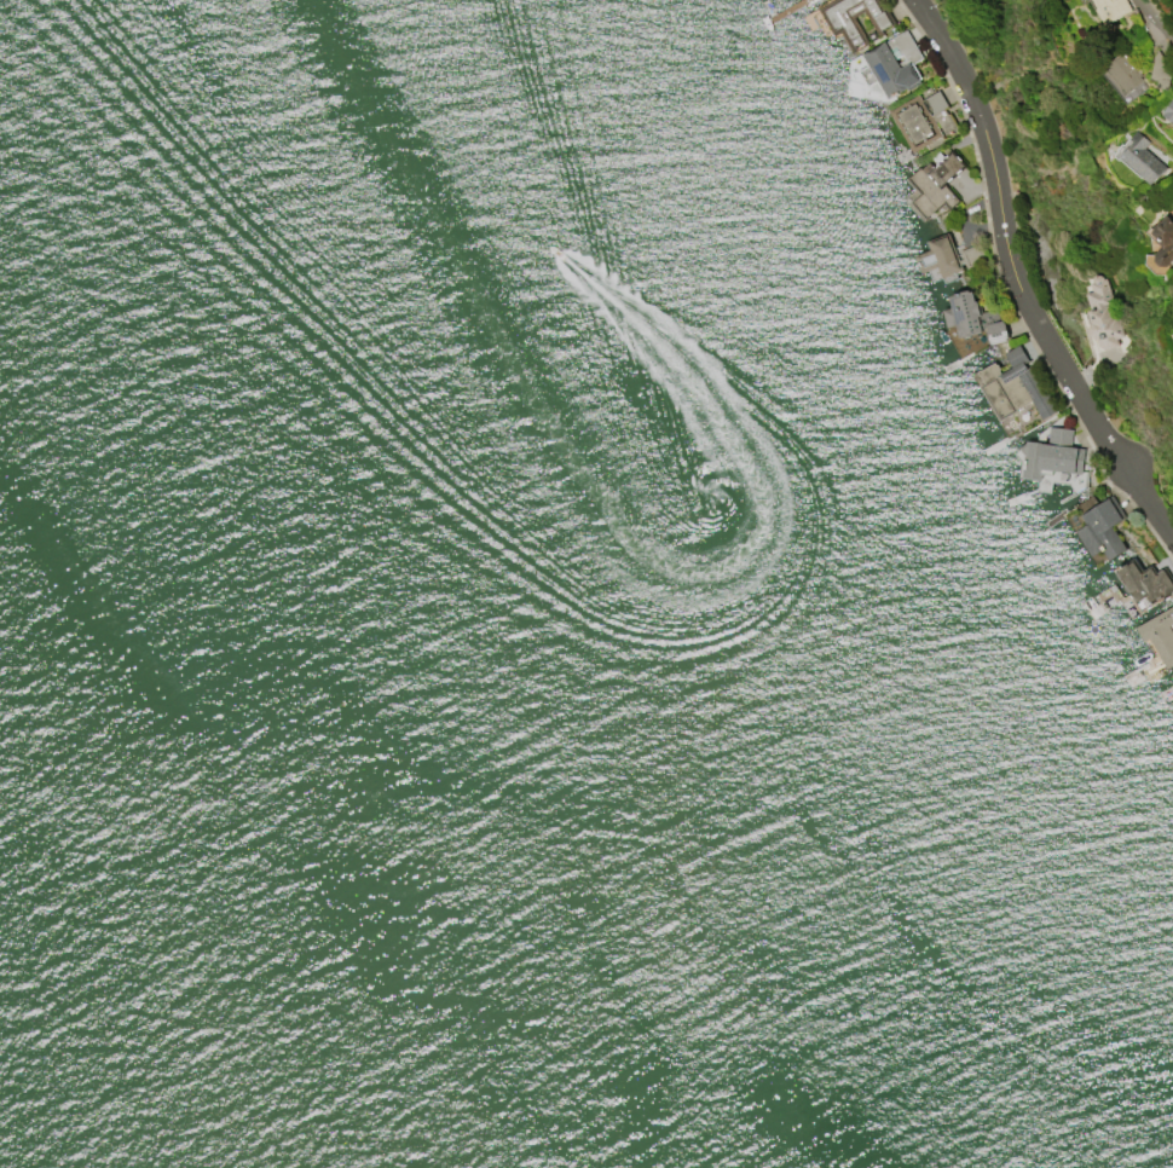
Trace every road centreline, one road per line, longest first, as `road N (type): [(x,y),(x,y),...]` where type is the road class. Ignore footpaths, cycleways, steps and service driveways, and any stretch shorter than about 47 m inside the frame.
road 1 (residential): [(916,0),(950,51),(989,138),(1016,274),(1172,537)]

